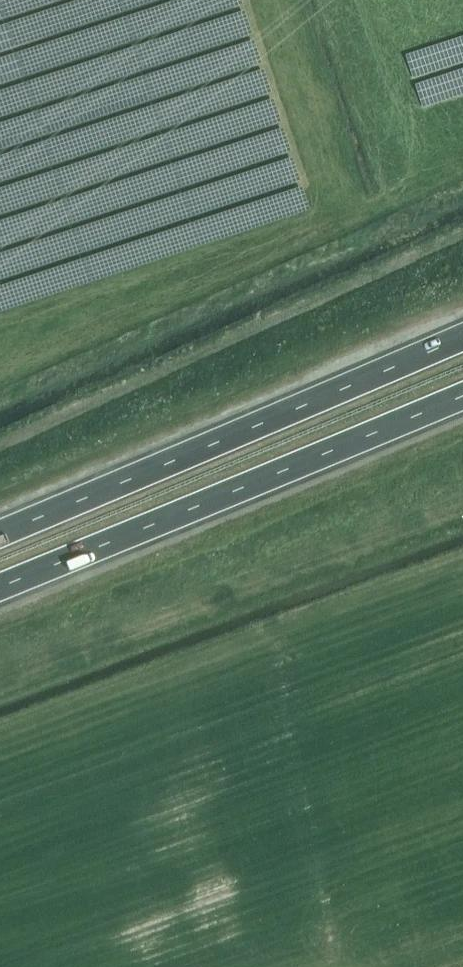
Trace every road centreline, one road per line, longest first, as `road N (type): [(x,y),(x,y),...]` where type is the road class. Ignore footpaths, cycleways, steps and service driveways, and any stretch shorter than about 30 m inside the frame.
road 1 (trunk): [(462,339),(0,533)]
road 2 (trunk): [(0,587),(462,396)]

